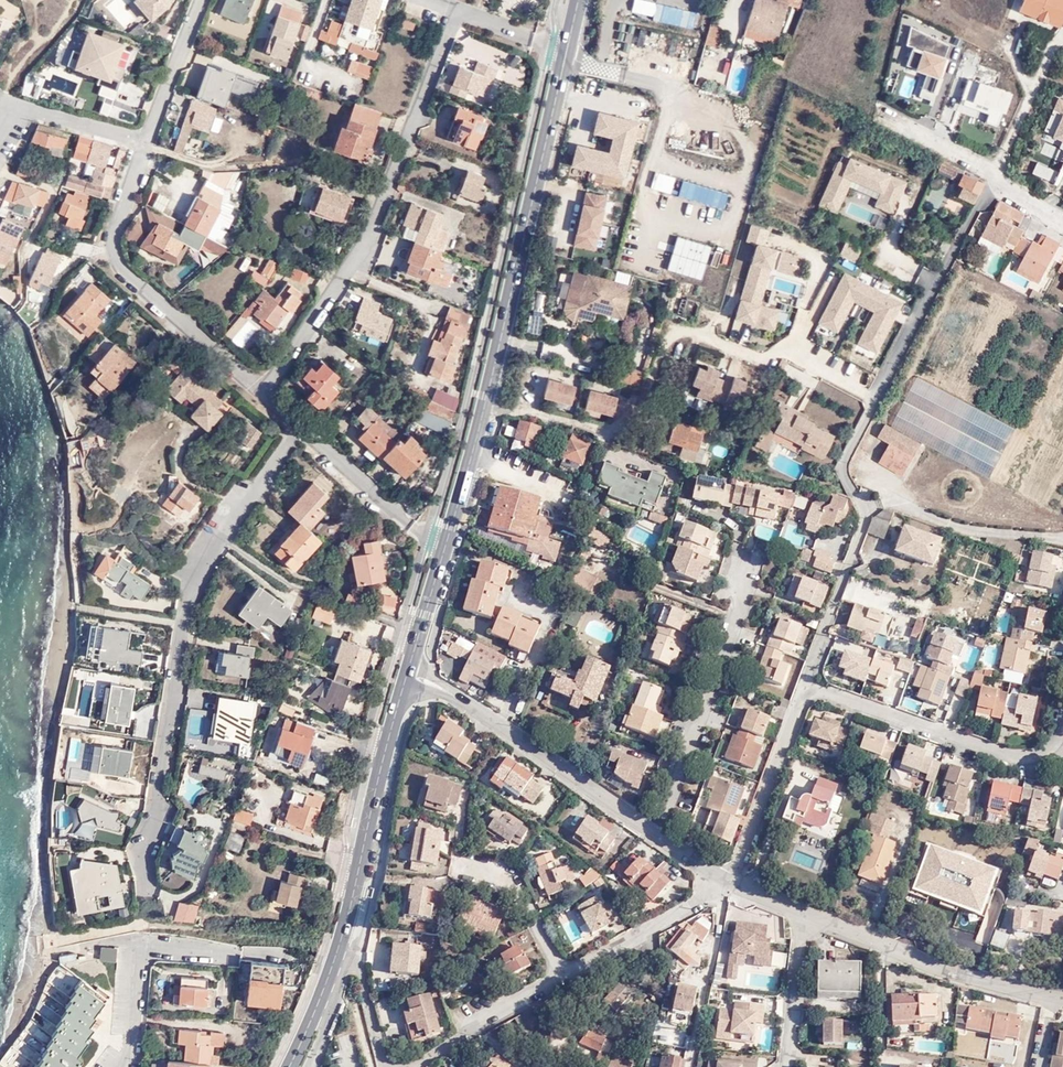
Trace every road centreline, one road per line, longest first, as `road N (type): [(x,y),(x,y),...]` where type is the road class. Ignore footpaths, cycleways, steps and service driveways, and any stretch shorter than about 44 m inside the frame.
road 1 (residential): [(1062,219),(1002,187),(986,201),(924,311),(846,457),(867,517),(805,684)]
road 2 (secondary): [(566,50),(450,538)]
road 3 (residential): [(146,890),(183,622),(201,572),(295,424)]
road 4 (residential): [(456,8),(361,250),(257,390)]
road 5 (secondary): [(409,671),(336,962),(292,1066)]
road 6 (residential): [(409,671),(716,875)]
road 7 (residential): [(416,1066),(687,914),(716,875)]
road 8 (residential): [(730,884),(946,966),(1062,997)]
road 9 (residential): [(149,142),(121,216),(118,255),(257,390)]
road 10 (residential): [(1062,721),(1046,751),(1023,757),(805,684)]
road 11 (residential): [(805,684),(730,884)]
road 12 (residential): [(295,424),(413,525),(450,538)]
road 13 (residential): [(0,134),(16,103),(149,142)]
road 14 (unclassified): [(0,168),(54,192),(24,251),(24,298)]
road 15 (residential): [(203,0),(149,142)]
road 16 (secondary): [(450,538),(409,671)]

